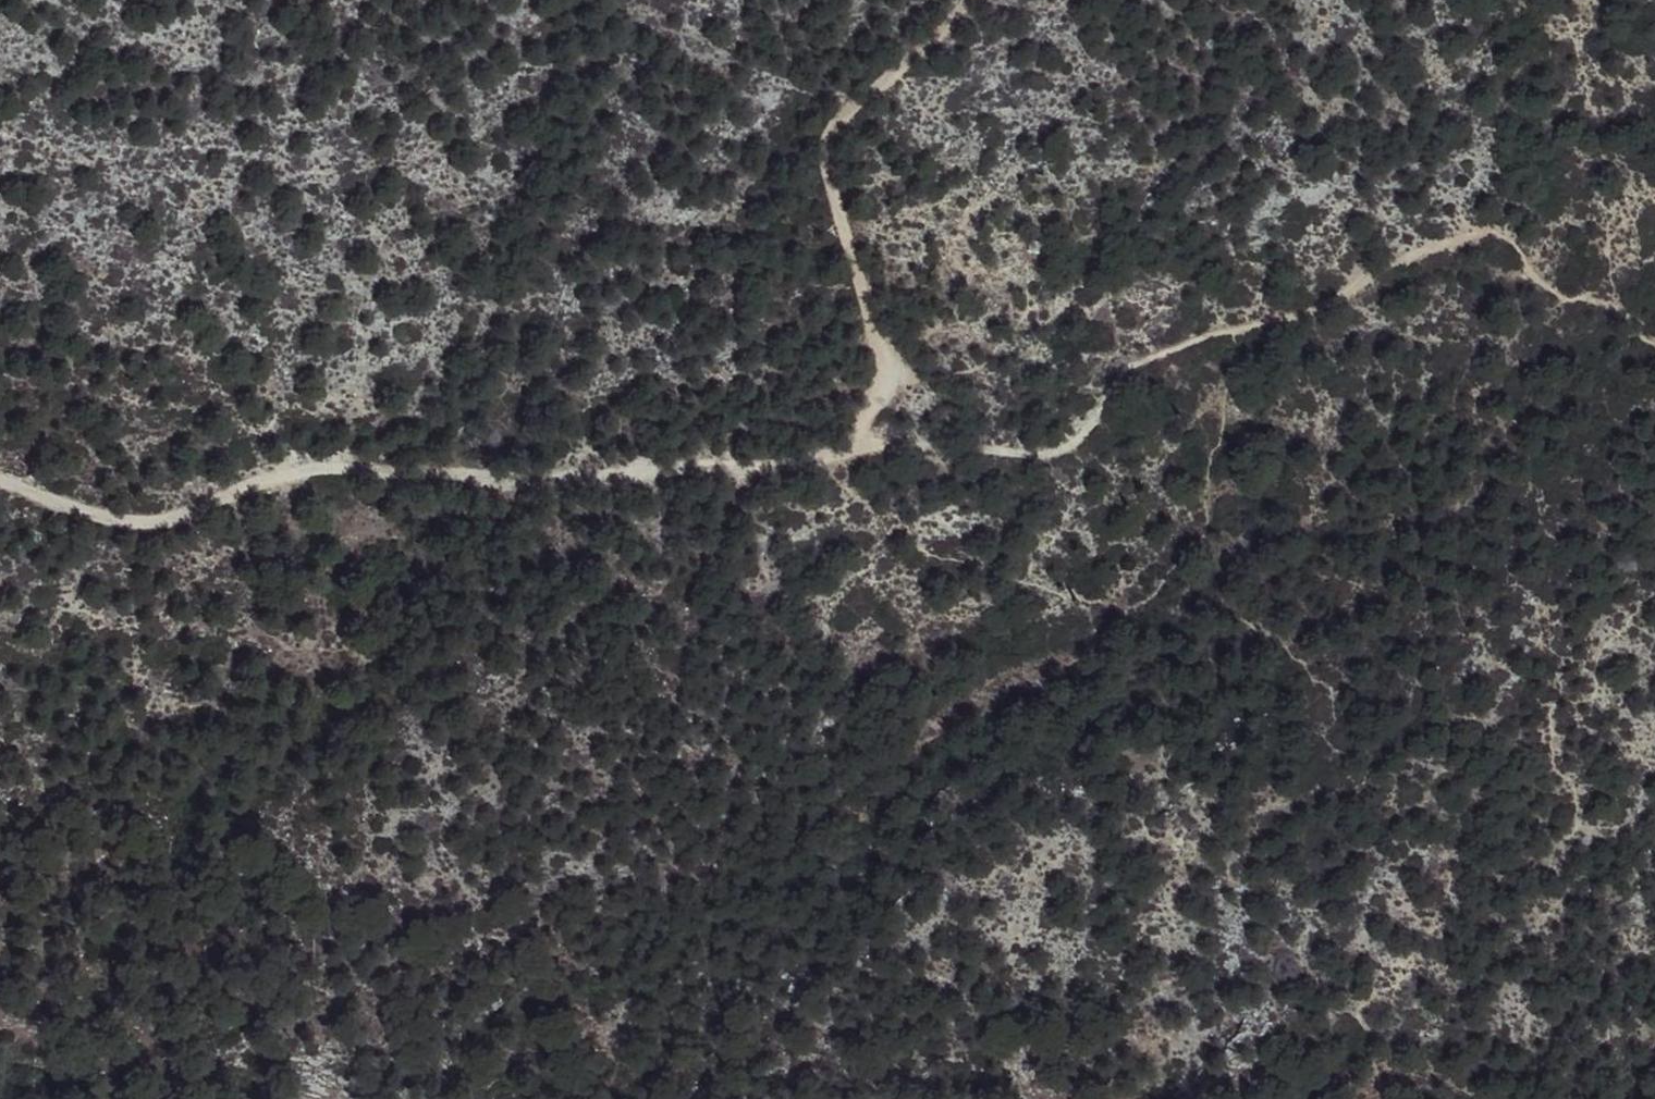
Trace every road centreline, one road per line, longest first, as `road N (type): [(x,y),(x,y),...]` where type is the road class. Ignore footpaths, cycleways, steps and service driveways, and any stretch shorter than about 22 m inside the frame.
road 1 (track): [(0,476),(128,514),(329,463),(415,461),(579,479),(813,468),(848,445),(869,406),(881,348),(865,312),(829,147),(851,103),(965,39),(997,0)]

